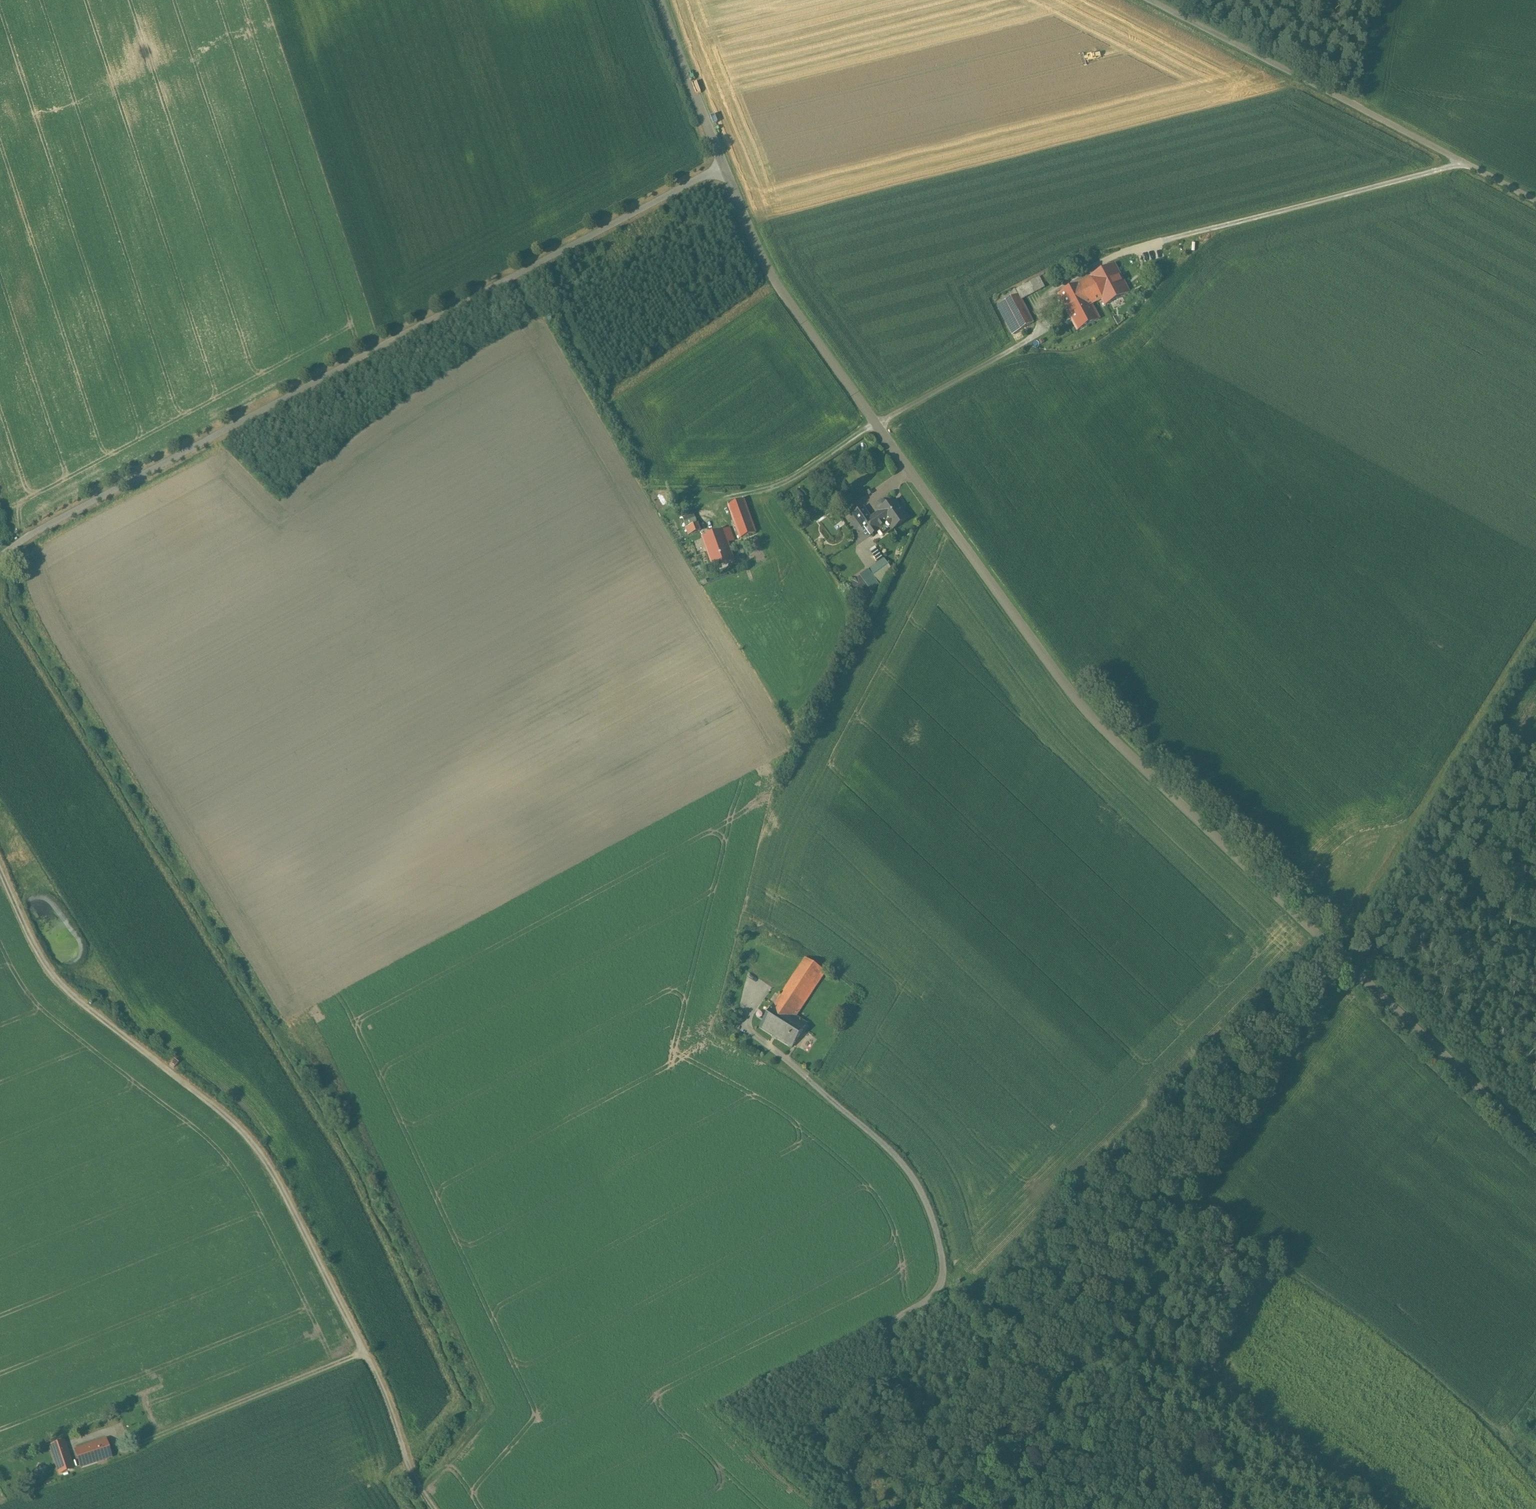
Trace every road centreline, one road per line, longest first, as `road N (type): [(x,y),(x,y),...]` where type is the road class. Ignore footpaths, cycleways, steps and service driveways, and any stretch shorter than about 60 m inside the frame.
road 1 (unclassified): [(1535,1141),(1068,690),(774,278),(663,0)]
road 2 (unclassified): [(1149,0),(1535,201)]
road 3 (track): [(1465,162),(1144,244),(1054,292)]

